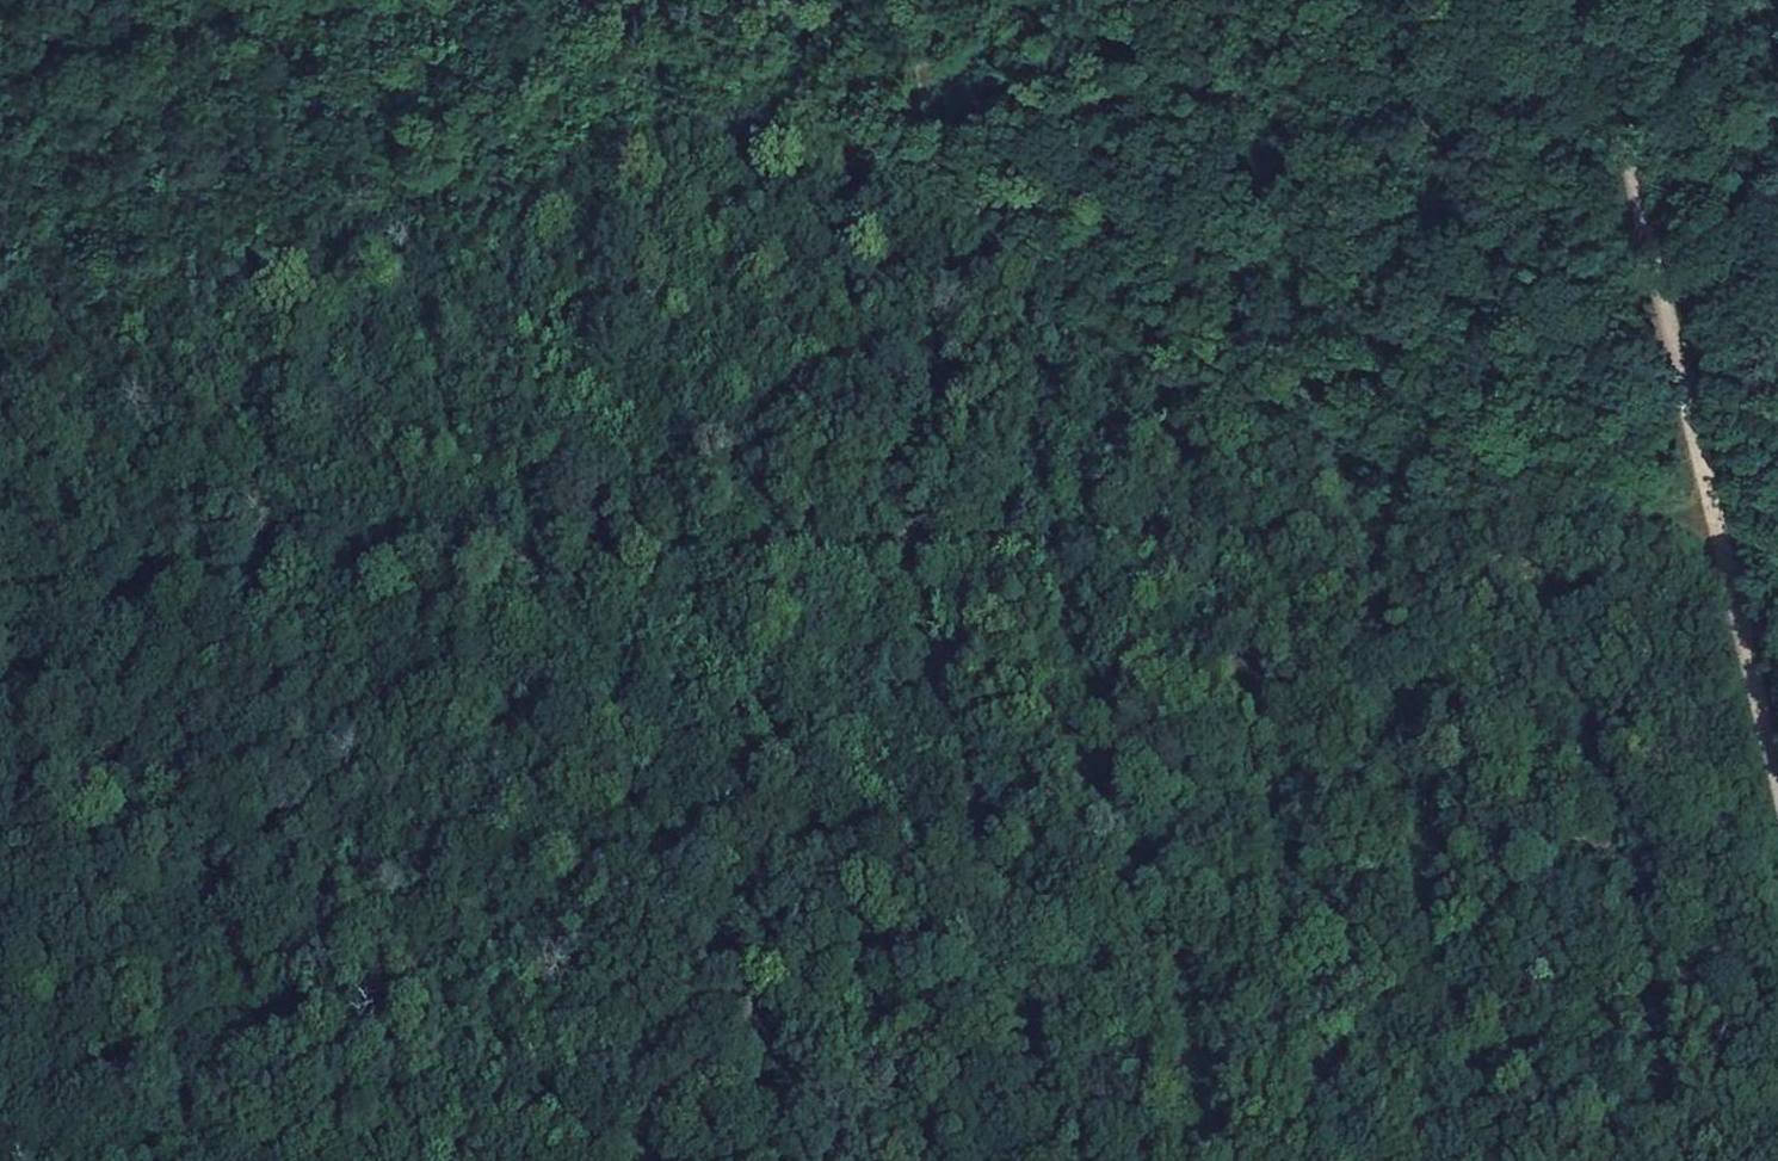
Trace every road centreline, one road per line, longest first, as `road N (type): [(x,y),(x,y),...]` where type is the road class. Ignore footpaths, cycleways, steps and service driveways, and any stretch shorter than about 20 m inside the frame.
road 1 (track): [(1592,0),(1724,528)]
road 2 (track): [(1724,528),(1753,649)]

